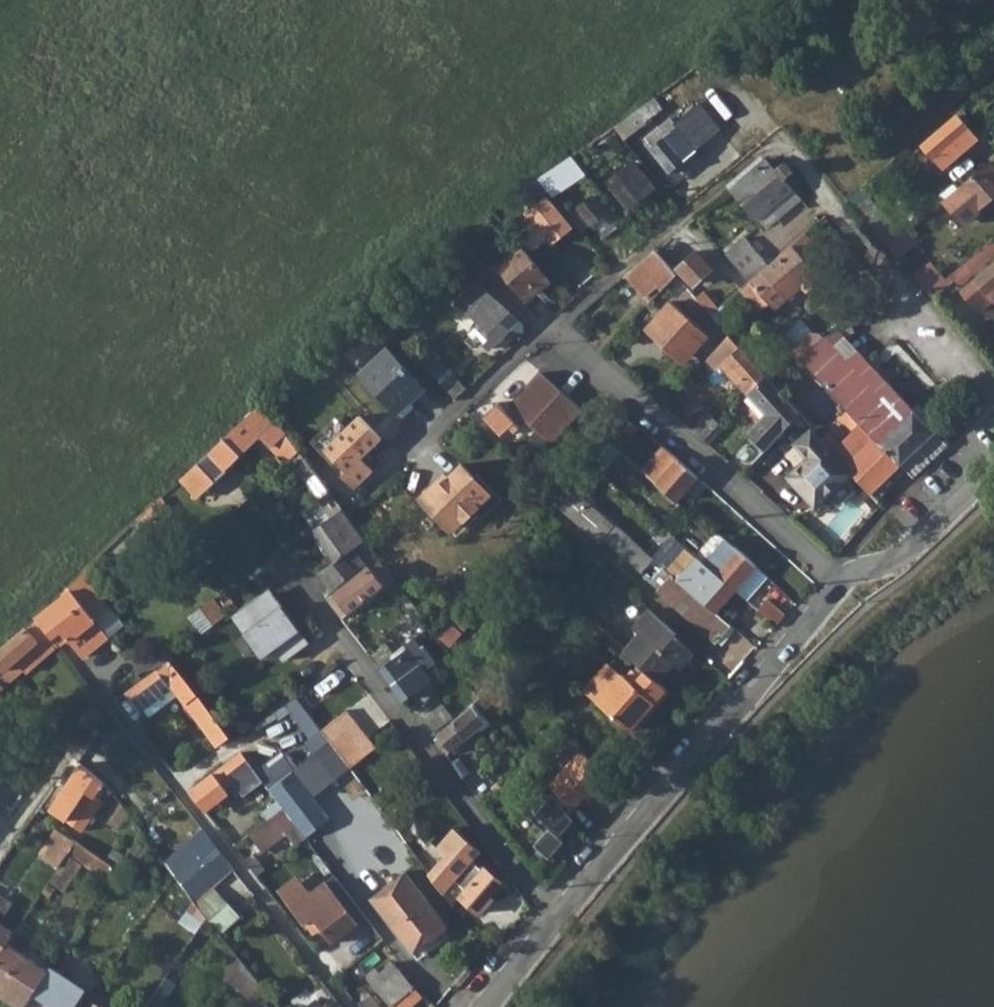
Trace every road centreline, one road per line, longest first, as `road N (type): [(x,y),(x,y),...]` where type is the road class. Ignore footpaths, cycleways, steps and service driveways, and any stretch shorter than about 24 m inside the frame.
road 1 (tertiary): [(480,1006),(843,579)]
road 2 (residential): [(457,241),(843,579)]
road 3 (track): [(771,141),(993,392)]
road 4 (tertiary): [(843,579),(895,560),(993,467)]

